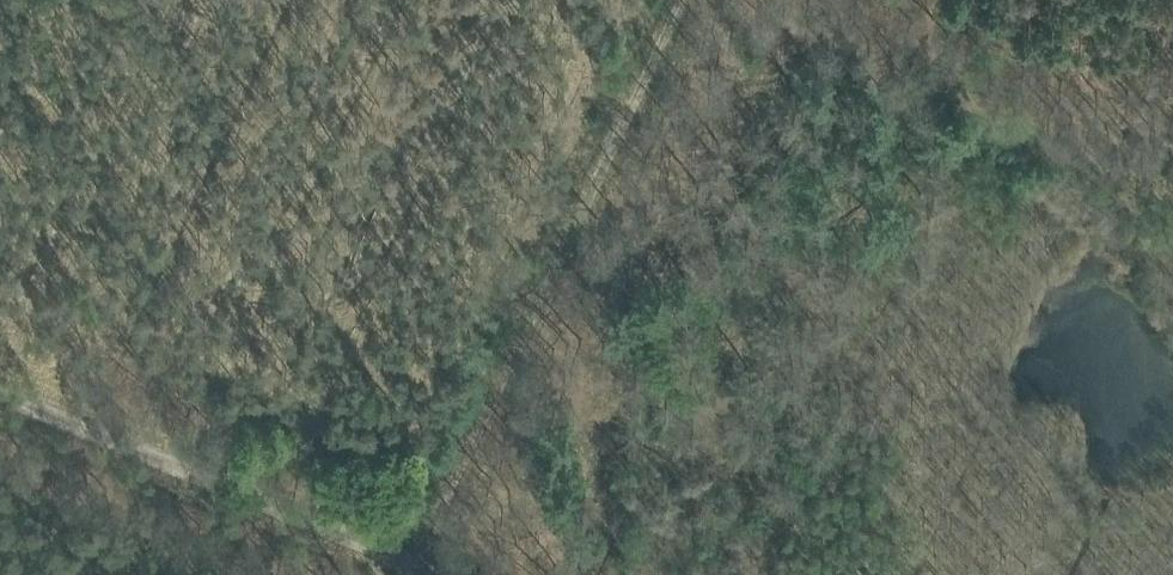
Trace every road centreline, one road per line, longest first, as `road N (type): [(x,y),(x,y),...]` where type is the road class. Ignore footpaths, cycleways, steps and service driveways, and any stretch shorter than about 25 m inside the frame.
road 1 (track): [(688,0),(417,561),(451,574)]
road 2 (track): [(0,394),(417,561),(410,574)]
road 3 (track): [(819,0),(1172,115)]

